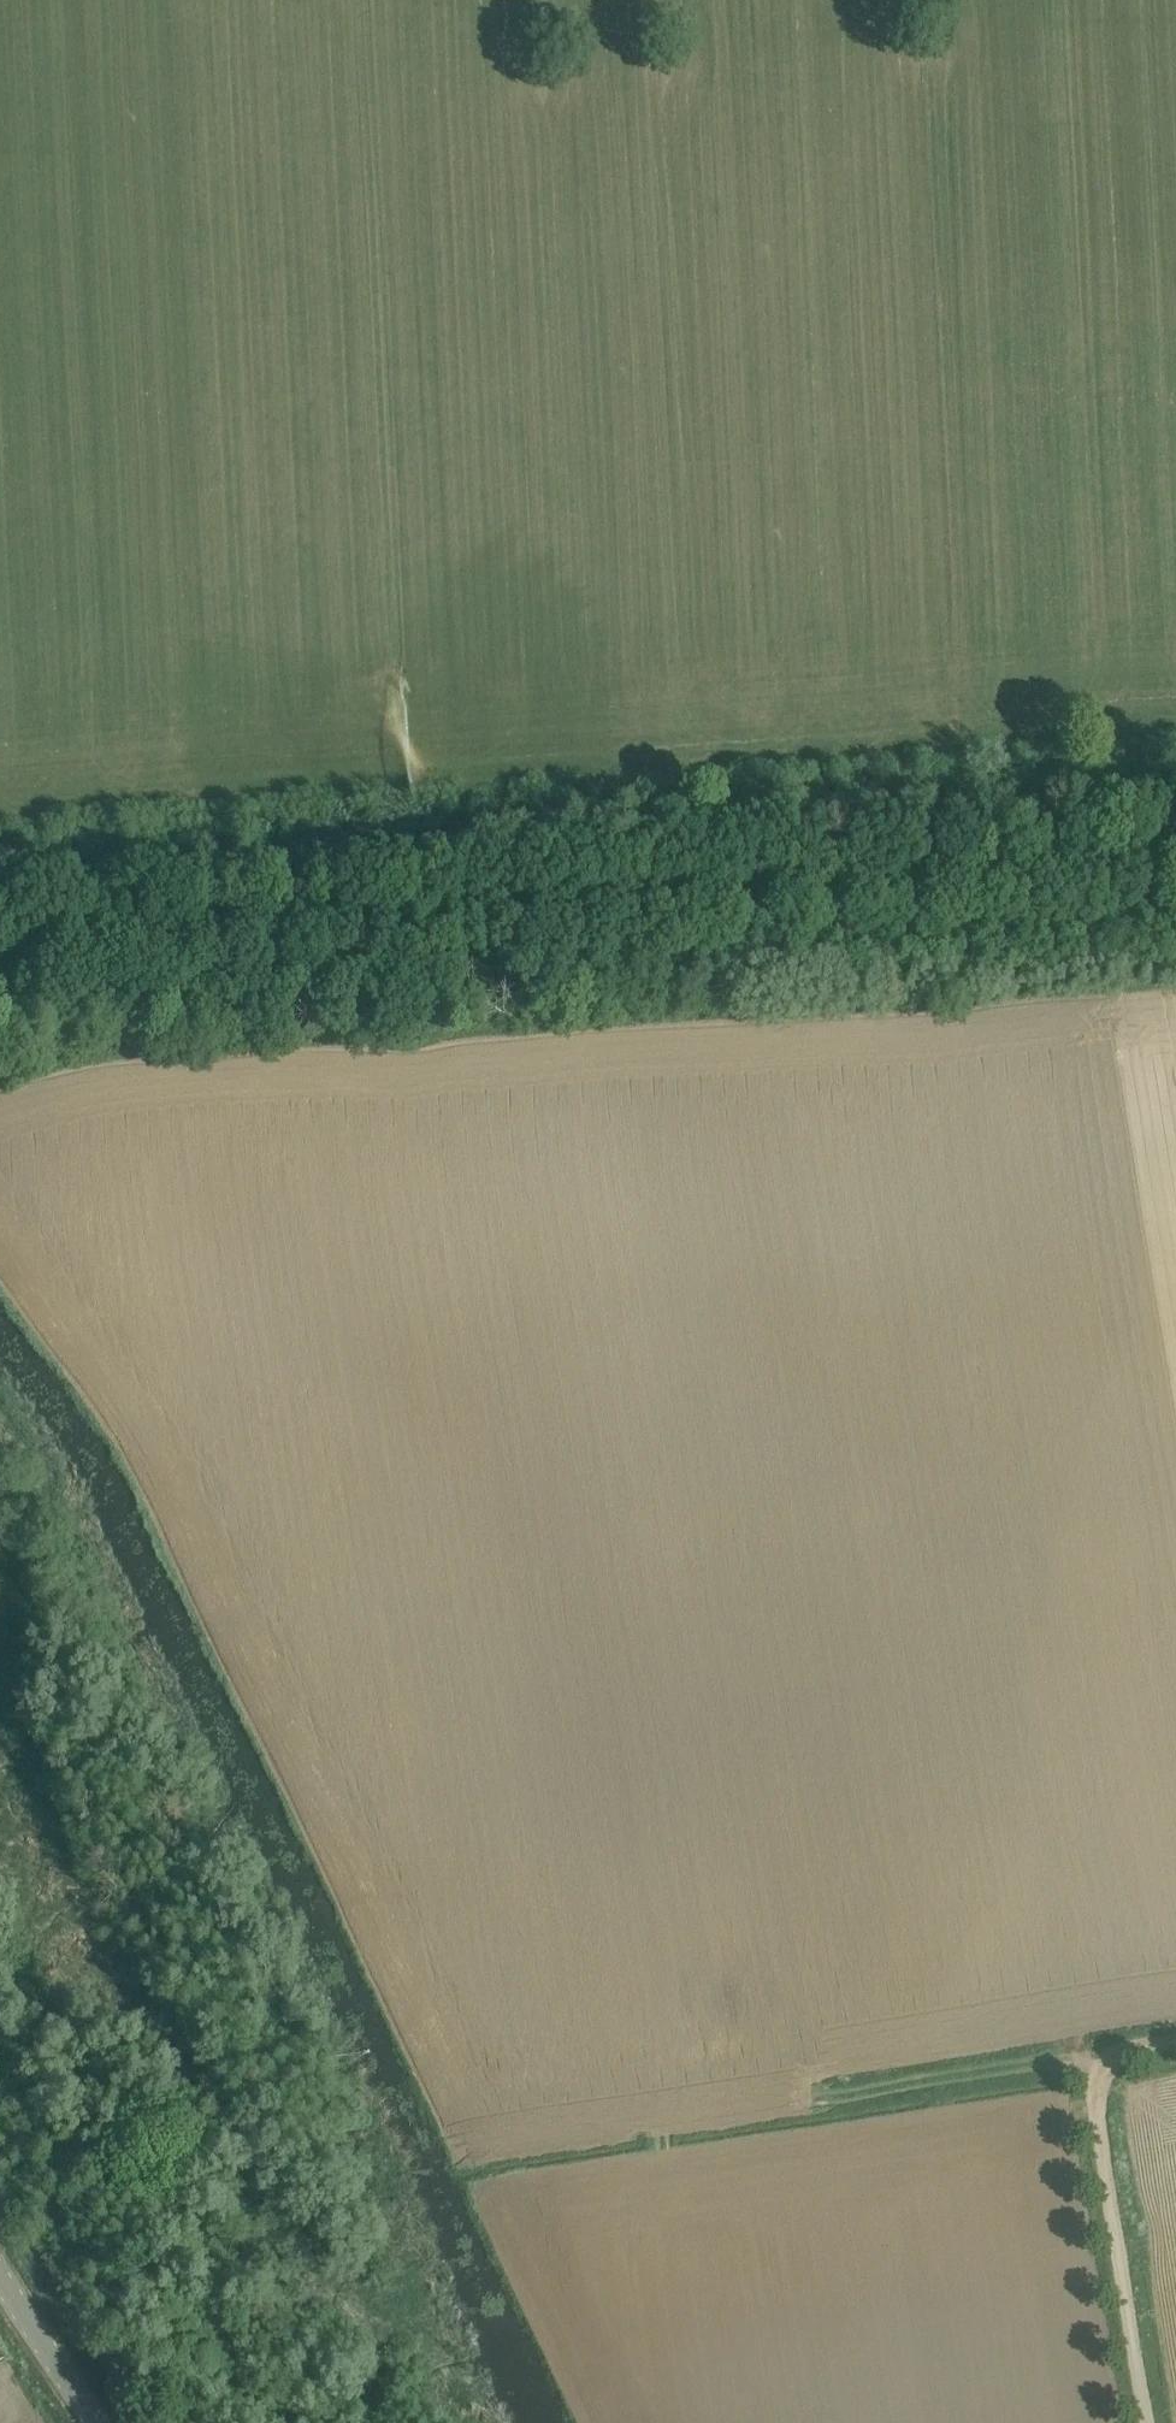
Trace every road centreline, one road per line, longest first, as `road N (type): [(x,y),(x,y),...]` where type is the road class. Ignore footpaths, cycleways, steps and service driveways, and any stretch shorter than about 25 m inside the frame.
road 1 (unclassified): [(1149,2422),(1100,2085),(1114,2056),(1175,2044)]
road 2 (unclassified): [(123,2422),(0,2237)]

